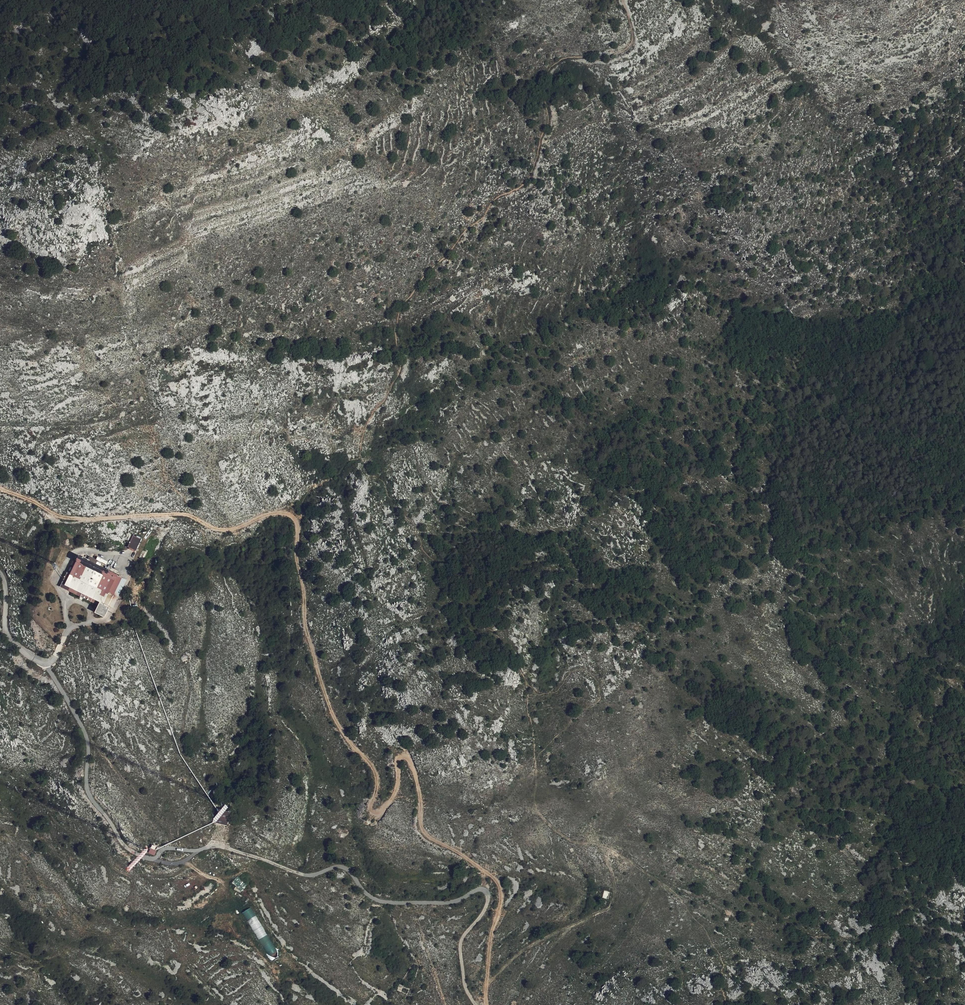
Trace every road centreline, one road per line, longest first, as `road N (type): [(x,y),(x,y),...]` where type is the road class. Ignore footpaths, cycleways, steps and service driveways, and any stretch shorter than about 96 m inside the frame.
road 1 (track): [(487,1004),(500,887),(420,826),(410,760),(397,760),(397,791),(383,811),(373,816),(369,809),(374,773),(339,729),(319,680),(293,516),(278,513),(222,531),(187,514),(63,518),(0,488)]
road 2 (track): [(475,1004),(460,951),(489,900),(484,889),(446,903),(394,903),(374,899),(342,867),(300,874),(226,847)]
road 3 (unclassified): [(0,575),(7,636),(22,650),(47,663),(69,628)]

